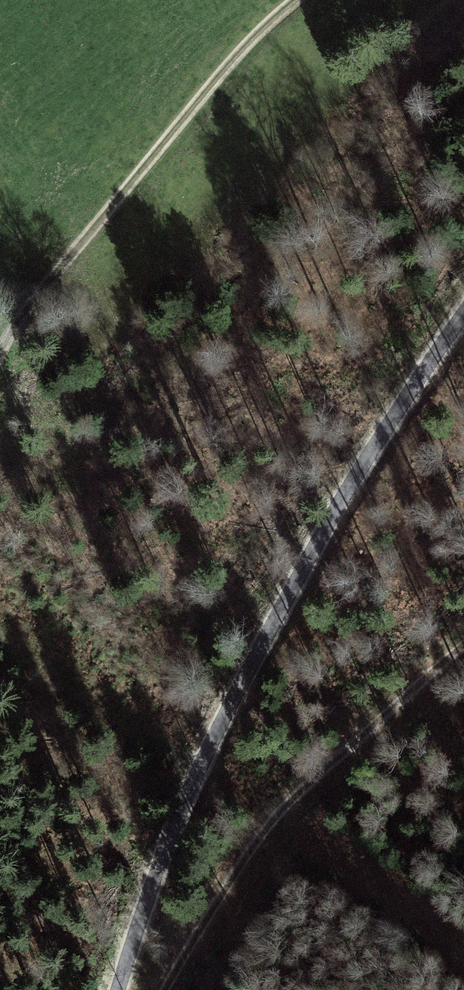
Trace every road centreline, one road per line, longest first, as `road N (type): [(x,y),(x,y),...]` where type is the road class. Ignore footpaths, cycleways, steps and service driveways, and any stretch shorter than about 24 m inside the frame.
road 1 (unclassified): [(118,989),(182,813),(253,666),(335,511),(463,317)]
road 2 (track): [(0,363),(237,56),(294,0)]
road 3 (track): [(158,989),(251,846),(294,795),(463,644)]

